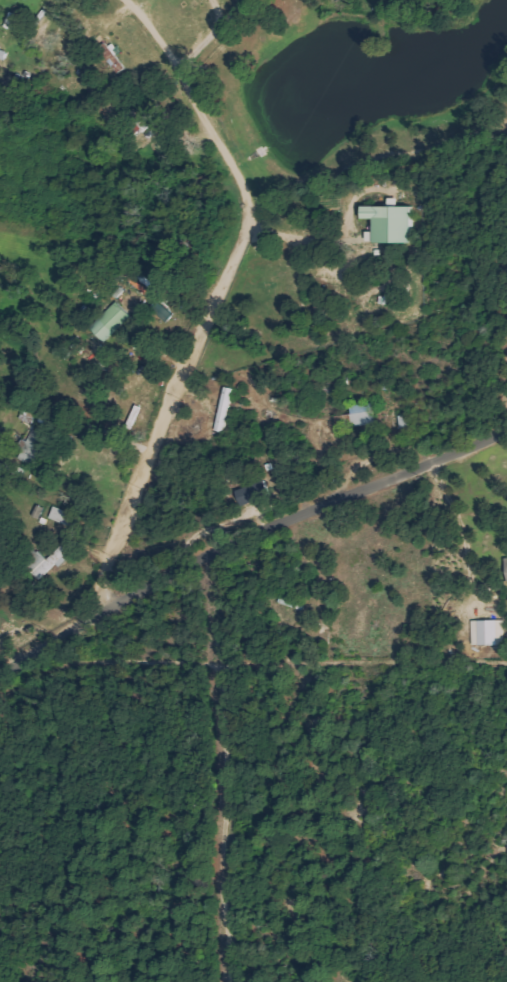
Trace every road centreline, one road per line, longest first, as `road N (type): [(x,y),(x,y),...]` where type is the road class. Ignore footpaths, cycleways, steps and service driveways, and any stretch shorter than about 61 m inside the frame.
road 1 (residential): [(101,615),(124,512),(244,240),(247,204),(230,157),(171,72),(244,0)]
road 2 (residential): [(0,677),(276,524),(506,430)]

